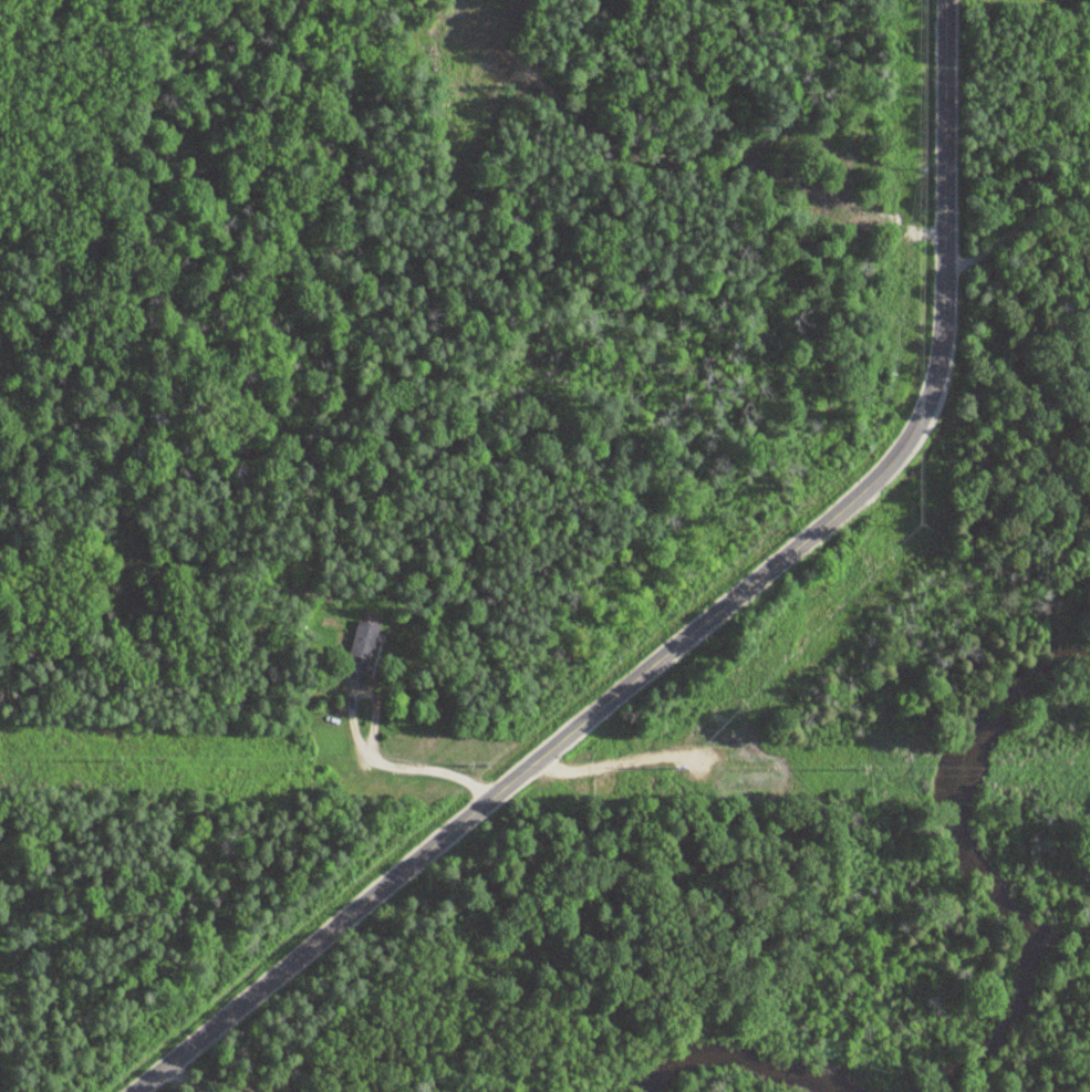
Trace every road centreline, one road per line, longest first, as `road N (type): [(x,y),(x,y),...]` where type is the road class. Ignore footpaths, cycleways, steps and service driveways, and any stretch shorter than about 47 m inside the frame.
road 1 (residential): [(135,1091),(879,474),(932,408),(946,340),(949,0)]

